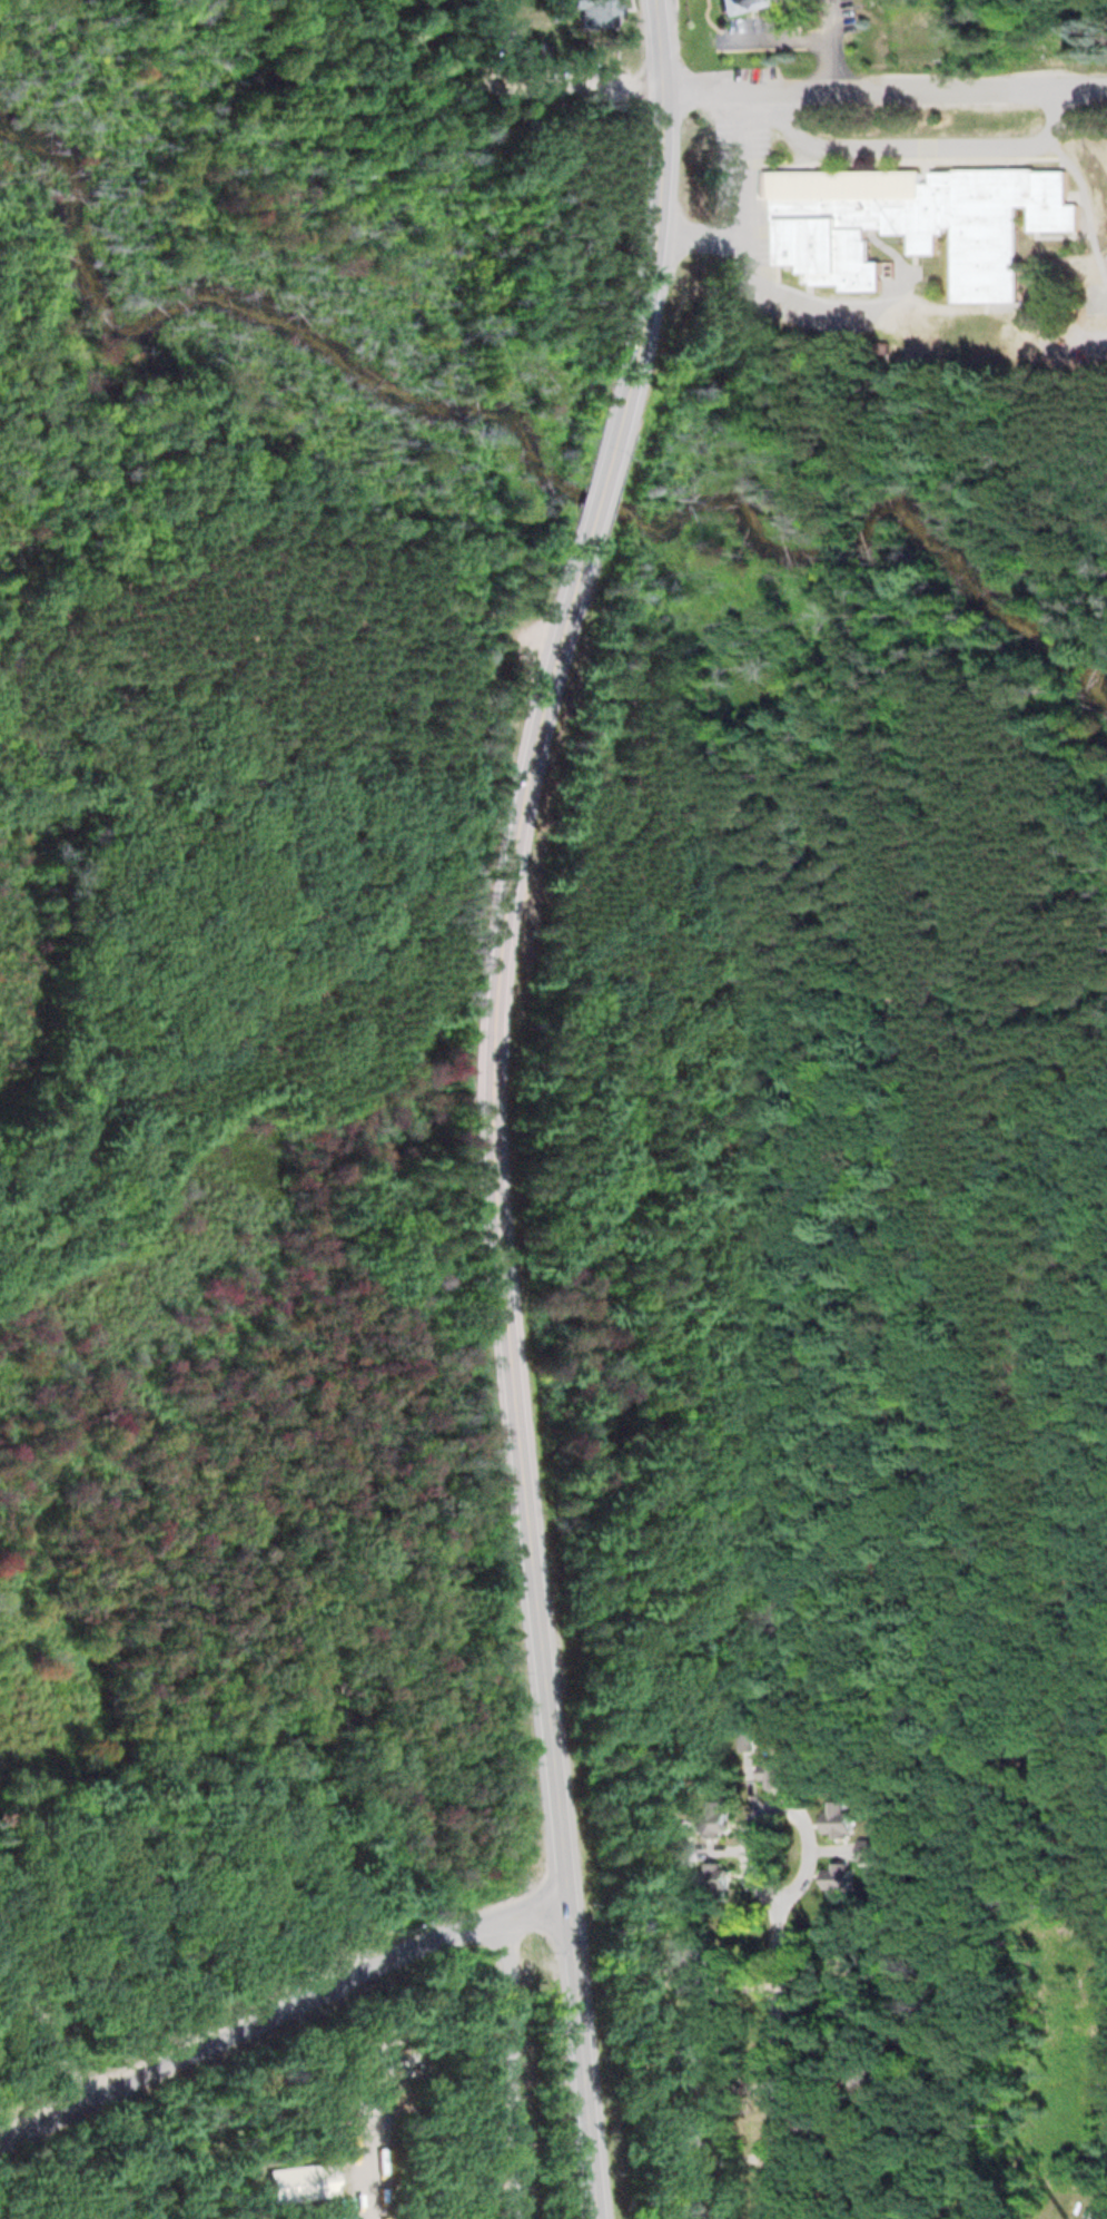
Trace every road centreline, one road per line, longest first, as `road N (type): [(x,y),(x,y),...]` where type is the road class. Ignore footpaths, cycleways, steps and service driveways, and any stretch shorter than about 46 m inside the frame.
road 1 (tertiary): [(597,2218),(511,1292),(503,1110),(522,845),(600,523)]
road 2 (tertiary): [(567,1897),(427,1947),(0,2146)]
road 3 (tertiary): [(616,464),(661,234),(659,0)]
road 4 (residential): [(1106,87),(665,94)]
road 5 (residential): [(775,2218),(777,1902)]
road 6 (residential): [(777,1902),(798,1884),(808,1860),(792,1811),(770,1805),(751,1814),(744,1859),(757,1891),(777,1902)]

